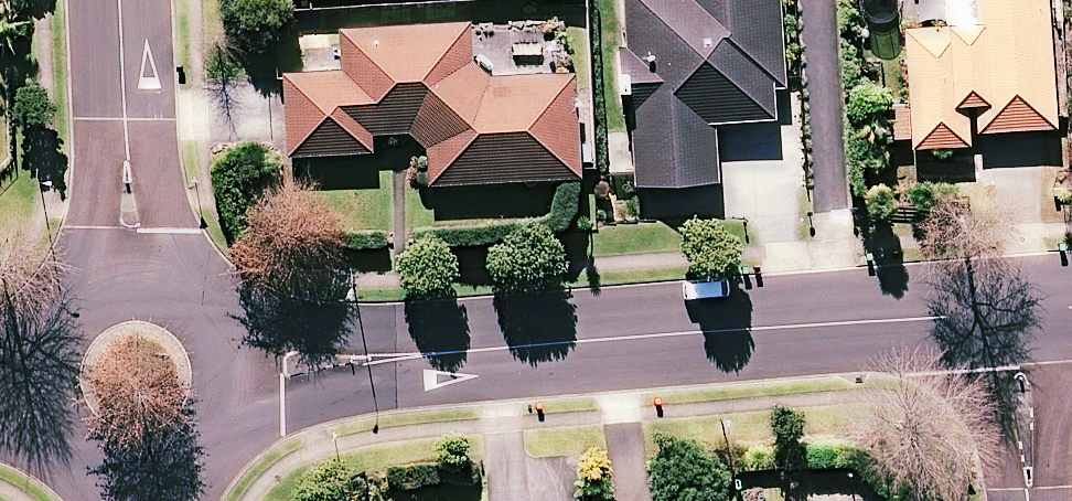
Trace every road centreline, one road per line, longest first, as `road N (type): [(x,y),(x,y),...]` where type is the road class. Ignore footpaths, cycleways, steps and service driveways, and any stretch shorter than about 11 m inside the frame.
road 1 (residential): [(1012,311),(236,369)]
road 2 (residential): [(133,279),(119,0)]
road 3 (residential): [(1012,311),(1030,500)]
road 4 (residential): [(38,387),(40,355),(73,301),(133,279)]
road 5 (residential): [(147,476),(87,463),(46,417),(38,387)]
road 6 (residential): [(236,369),(222,428),(177,468),(147,476)]
road 7 (residential): [(133,279),(163,282),(213,314),(236,369)]

